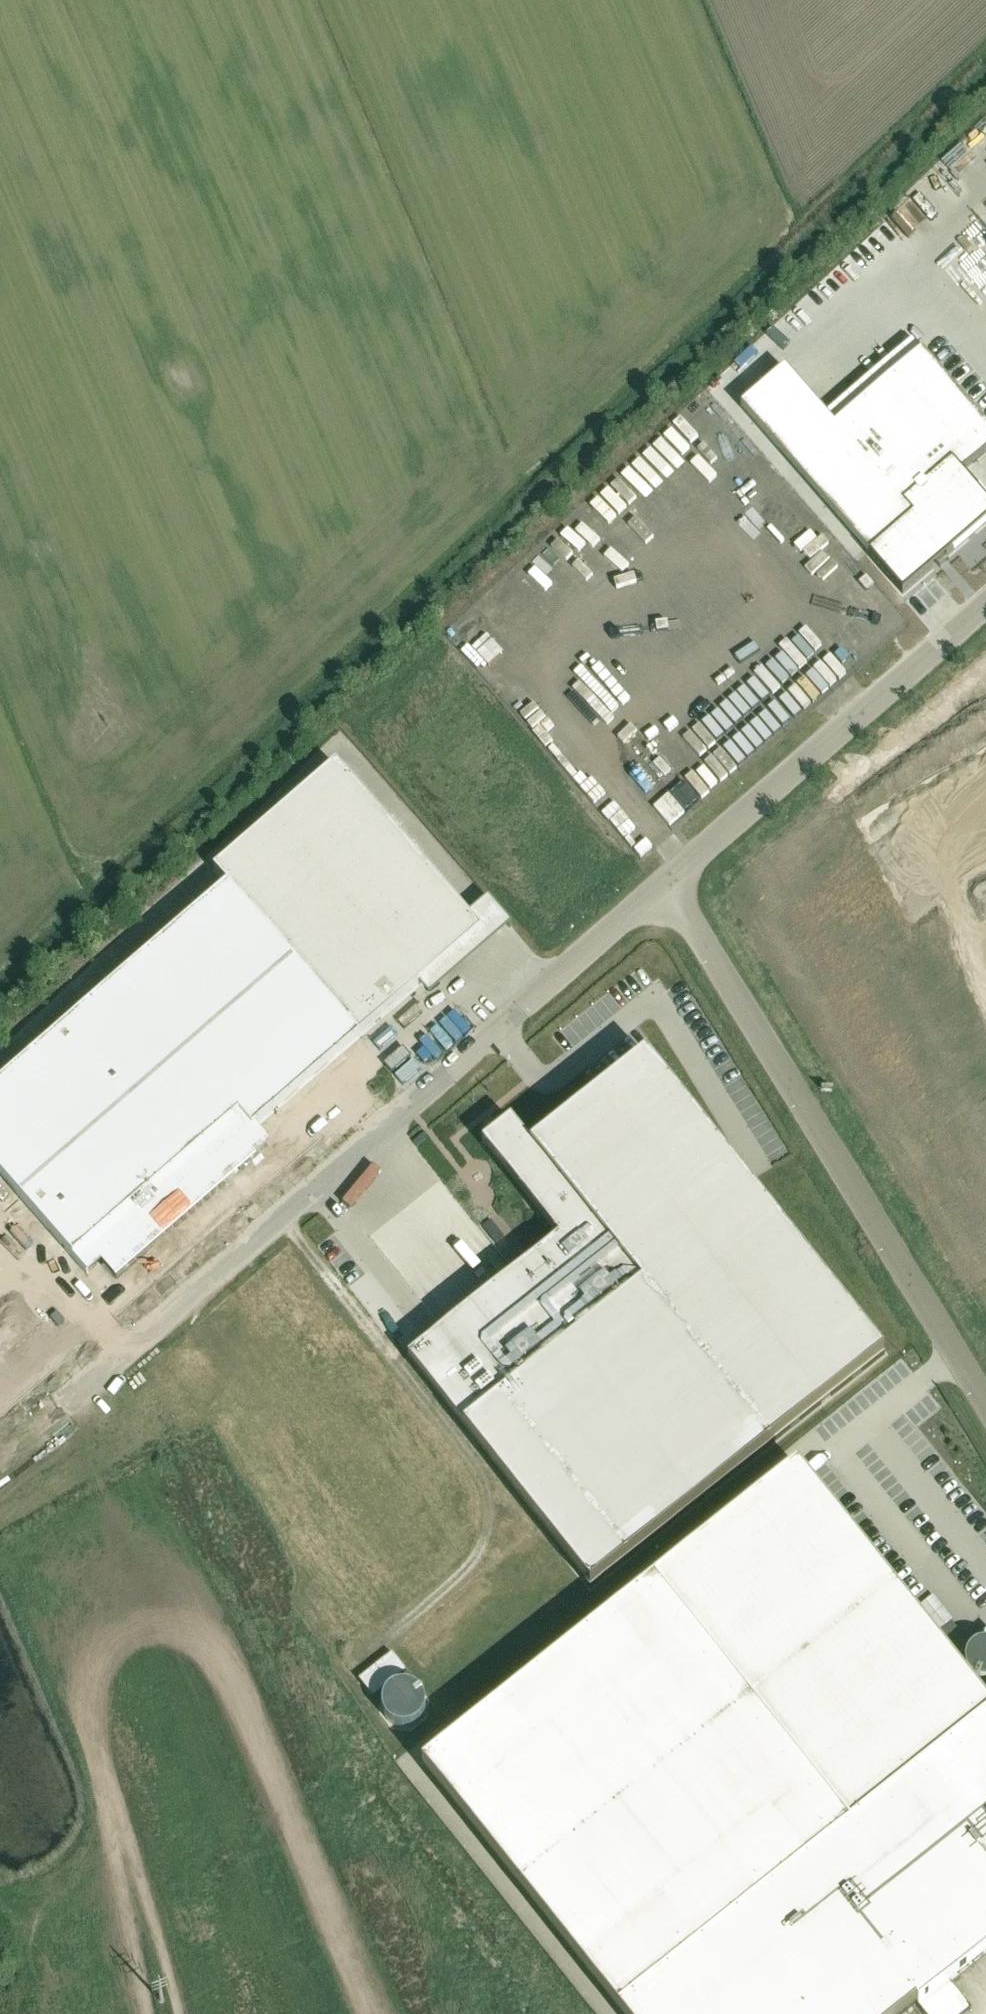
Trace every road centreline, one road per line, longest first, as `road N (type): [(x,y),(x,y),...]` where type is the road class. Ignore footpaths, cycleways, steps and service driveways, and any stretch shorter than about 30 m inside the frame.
road 1 (unclassified): [(668,880),(64,1406)]
road 2 (unclassified): [(985,1399),(668,880)]
road 3 (unclassified): [(668,880),(985,604)]

